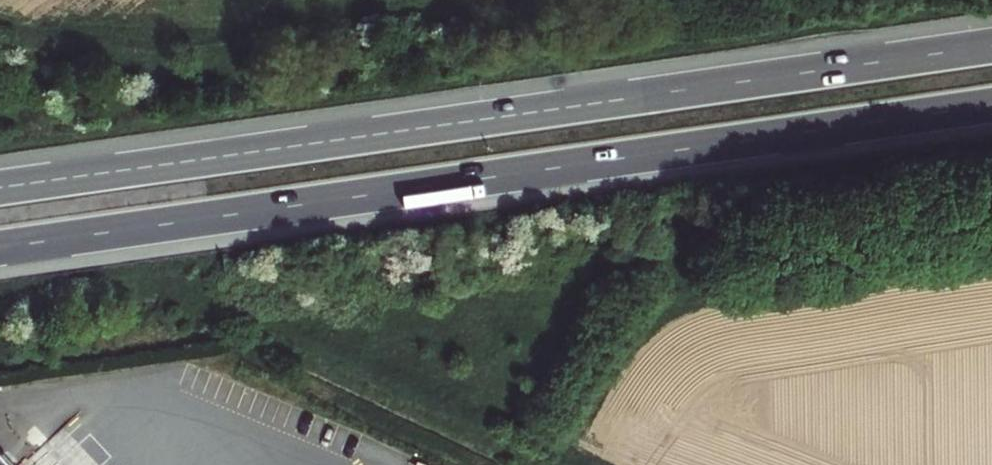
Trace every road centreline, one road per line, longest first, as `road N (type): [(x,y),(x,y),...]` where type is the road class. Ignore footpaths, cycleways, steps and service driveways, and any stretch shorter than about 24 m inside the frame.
road 1 (motorway): [(991,46),(0,188)]
road 2 (motorway): [(0,249),(991,107)]

